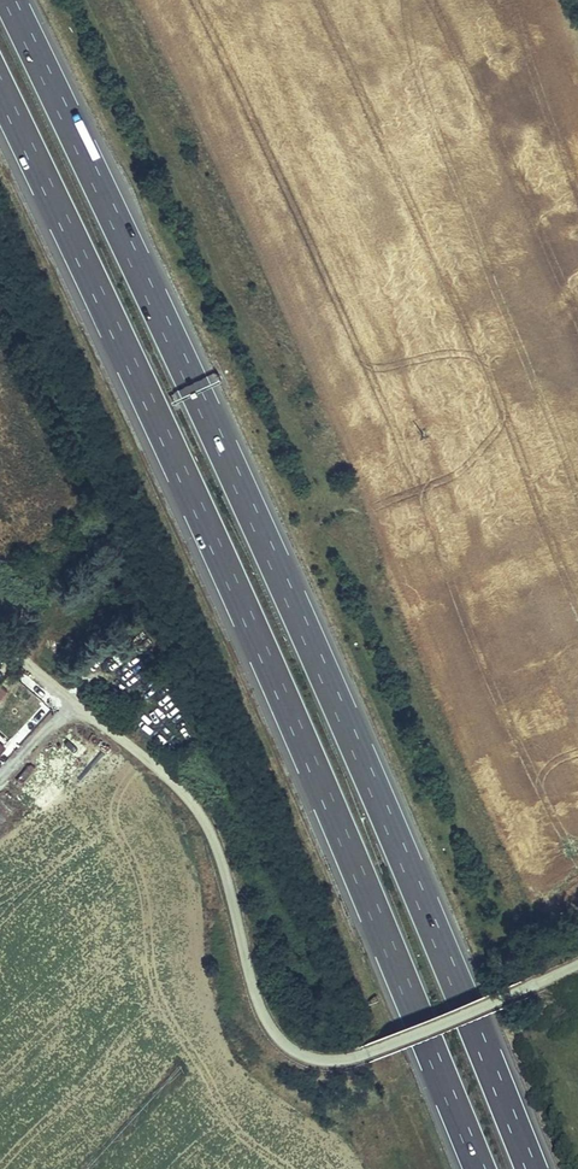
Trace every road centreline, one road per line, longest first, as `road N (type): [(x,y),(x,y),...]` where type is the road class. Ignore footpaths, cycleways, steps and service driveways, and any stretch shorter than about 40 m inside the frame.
road 1 (motorway): [(529,1168),(339,709),(7,0)]
road 2 (motorway): [(0,93),(293,720),(477,1168)]
road 3 (residential): [(577,960),(364,1052),(300,1051),(269,1017),(225,861),(193,800),(91,711)]

